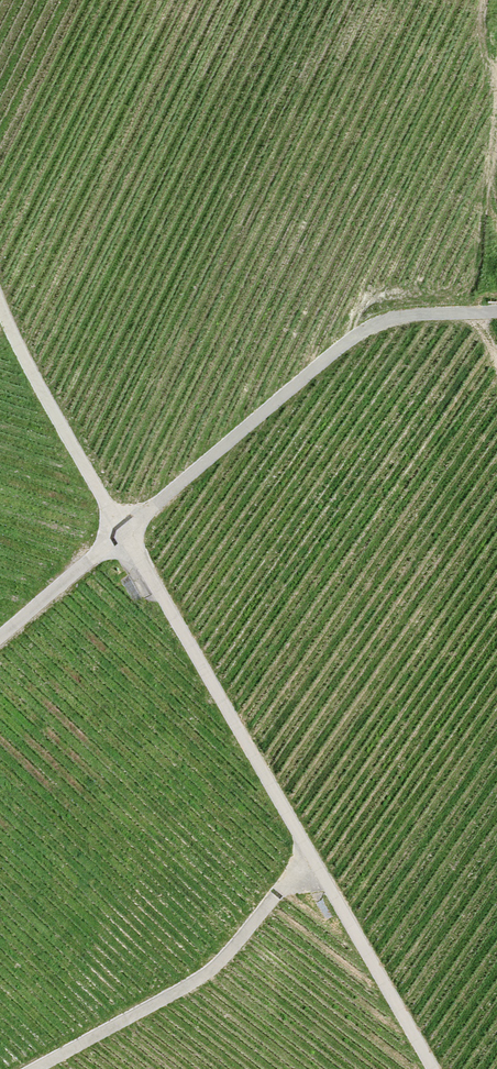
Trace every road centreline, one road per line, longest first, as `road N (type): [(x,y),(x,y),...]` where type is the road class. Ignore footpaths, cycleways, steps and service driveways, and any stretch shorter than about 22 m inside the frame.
road 1 (track): [(123,532),(434,1068)]
road 2 (track): [(123,532),(366,328),(415,310),(496,310)]
road 3 (track): [(35,1068),(212,969),(309,851)]
road 4 (track): [(0,306),(123,532)]
road 5 (track): [(0,637),(123,532)]

